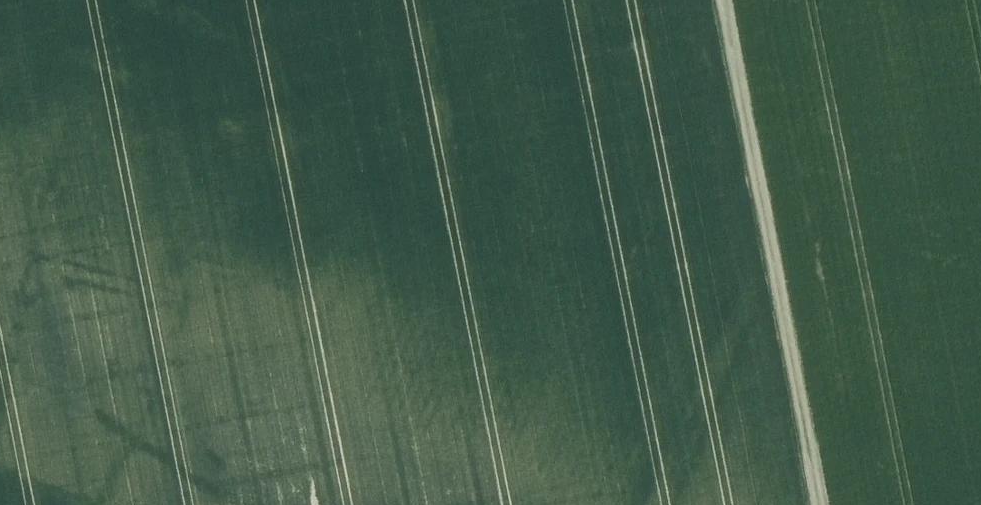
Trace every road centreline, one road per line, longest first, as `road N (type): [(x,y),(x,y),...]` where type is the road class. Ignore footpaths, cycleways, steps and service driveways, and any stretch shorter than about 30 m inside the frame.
road 1 (track): [(820,504),(722,0)]

